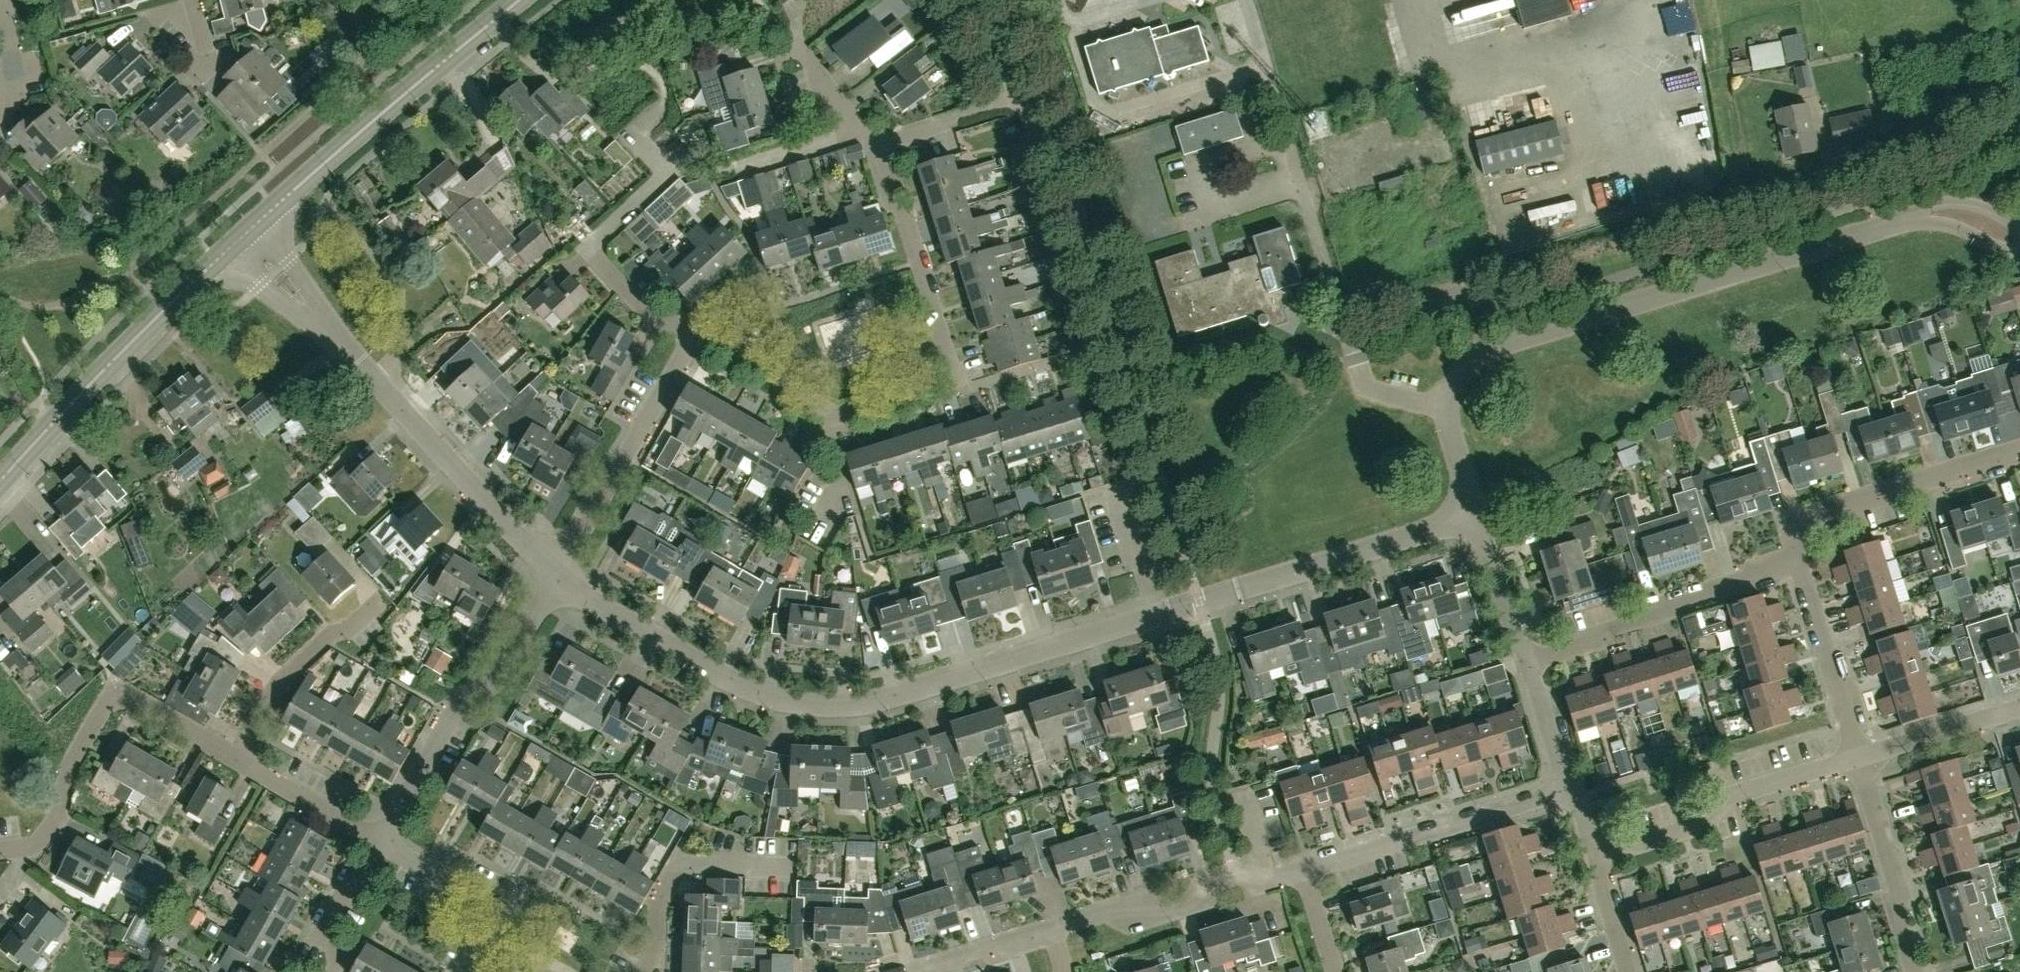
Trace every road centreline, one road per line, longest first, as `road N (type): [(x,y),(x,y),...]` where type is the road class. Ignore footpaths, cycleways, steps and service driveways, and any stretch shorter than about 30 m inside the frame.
road 1 (residential): [(562,579),(763,694),(846,704),(967,676),(1476,519)]
road 2 (unclassified): [(1442,409),(1453,379),(1486,350),(1953,205),(2019,232)]
road 3 (residential): [(828,419),(953,380),(877,139),(850,128)]
road 4 (residential): [(318,317),(562,579)]
road 5 (residential): [(237,758),(117,688),(71,765),(59,816),(39,845),(0,850)]
road 6 (tertiary): [(262,221),(520,0)]
road 7 (residential): [(696,330),(640,300),(593,248),(669,172),(633,133),(663,105)]
road 8 (residential): [(378,842),(464,698),(497,678),(562,579)]
road 9 (tertiary): [(0,481),(226,251)]
road 10 (residential): [(1526,664),(1597,640),(1657,605),(1796,562)]
road 11 (residential): [(1596,855),(1697,827),(1718,802),(1860,758)]
road 12 (residential): [(562,579),(696,330)]
road 13 (residential): [(1305,872),(1568,790)]
road 14 (residential): [(1053,930),(1125,903),(1165,917),(1190,907),(1207,886),(1305,872)]
road 15 (residential): [(1796,562),(1791,543),(1805,522),(2019,457)]
road 16 (residential): [(644,971),(656,953),(659,898),(683,867),(791,866)]
road 17 (residential): [(1918,971),(1860,758)]
road 18 (residential): [(237,758),(259,710),(326,636),(383,601)]
road 19 (residential): [(1860,758),(1796,562)]
road 20 (residential): [(378,842),(437,870),(458,868),(512,901),(489,943)]
road 21 (residential): [(1860,758),(2019,709)]
road 22 (residential): [(378,842),(237,758)]
road 23 (residential): [(334,971),(346,951),(320,935),(378,842)]
road 24 (residential): [(828,419),(774,365),(696,330)]
road 25 (residential): [(1526,664),(1476,519)]
road 26 (residential): [(911,971),(1053,930)]
road 27 (residential): [(1568,790),(1526,664)]
road 28 (residential): [(0,115),(26,87),(3,0)]
road 29 (residential): [(1630,971),(1596,855)]
road 30 (residential): [(736,166),(850,128)]

